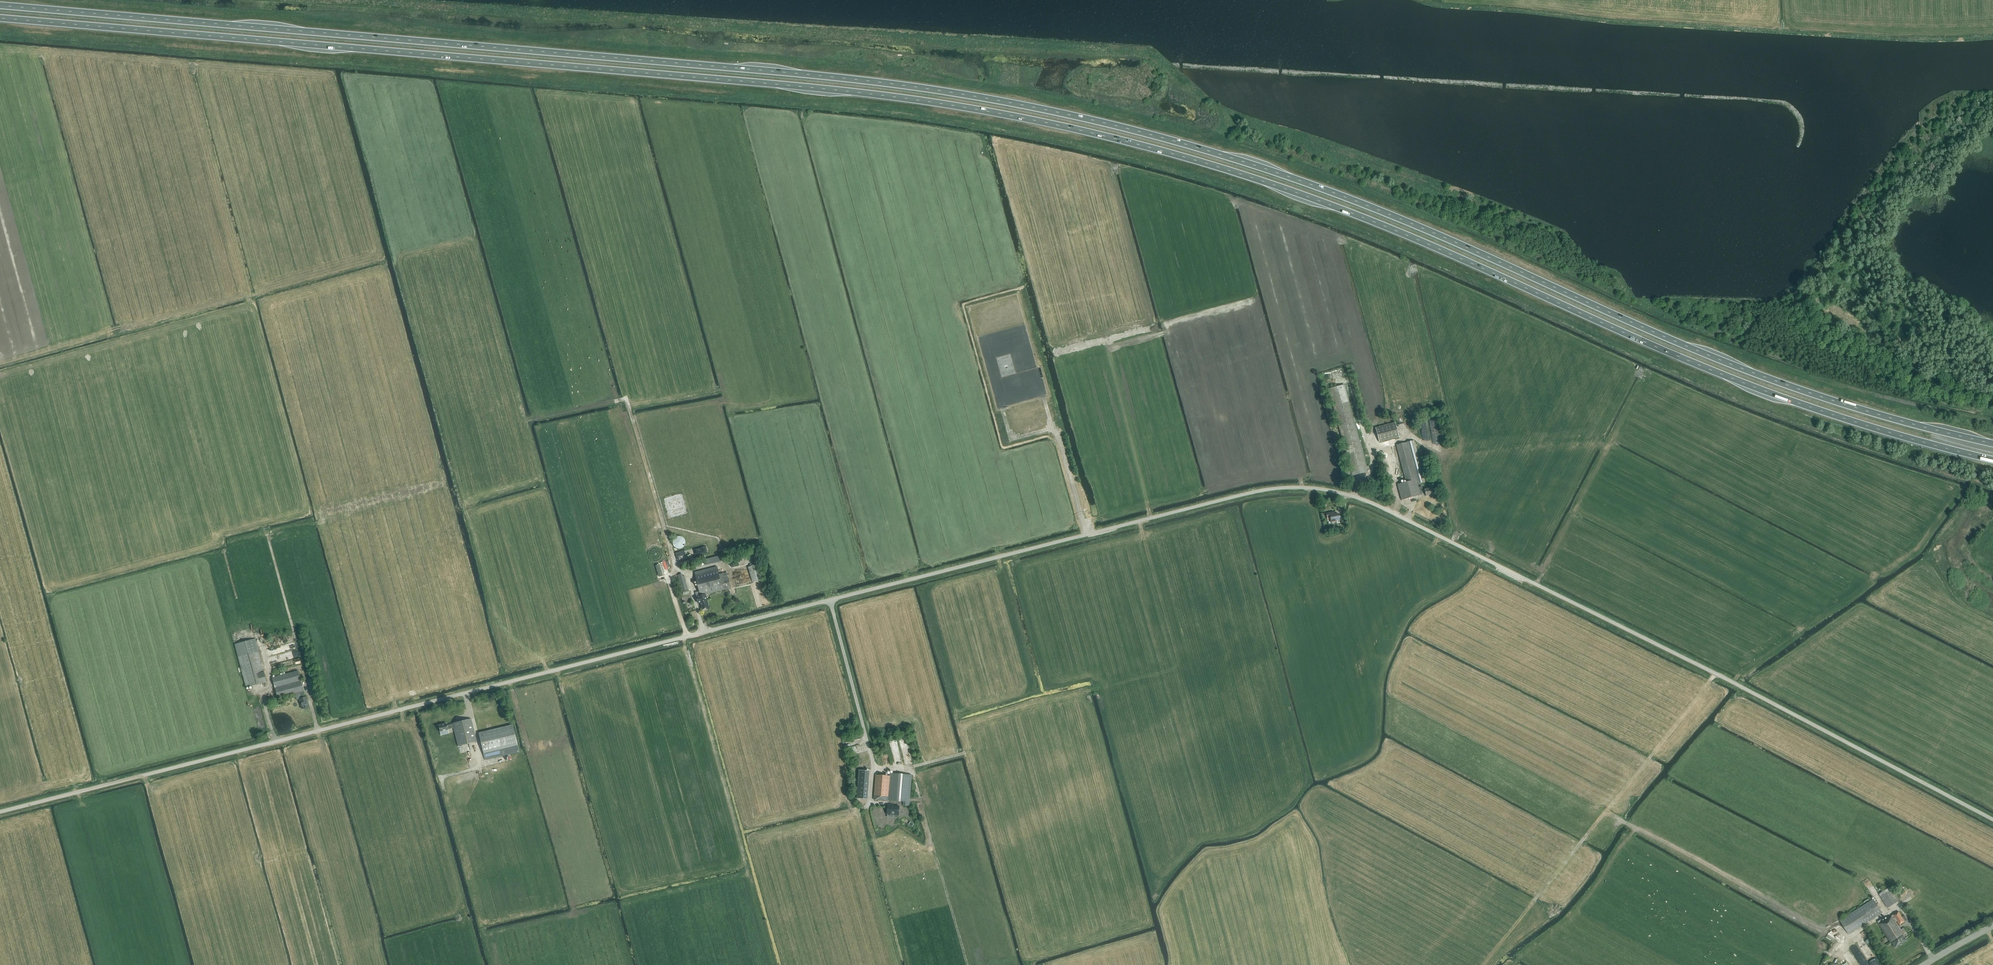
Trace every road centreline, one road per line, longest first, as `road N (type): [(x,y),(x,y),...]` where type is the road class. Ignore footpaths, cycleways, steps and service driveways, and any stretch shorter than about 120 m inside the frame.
road 1 (unclassified): [(1992,820),(1383,508),(1299,487),(1250,493),(0,812)]
road 2 (trunk): [(0,18),(871,94),(1092,133),(1331,205),(1777,395),(1992,460)]
road 3 (trunk): [(1992,443),(1780,383),(1334,193),(1092,120),(814,75),(0,5)]
road 4 (track): [(1992,399),(1920,383),(1863,330)]

